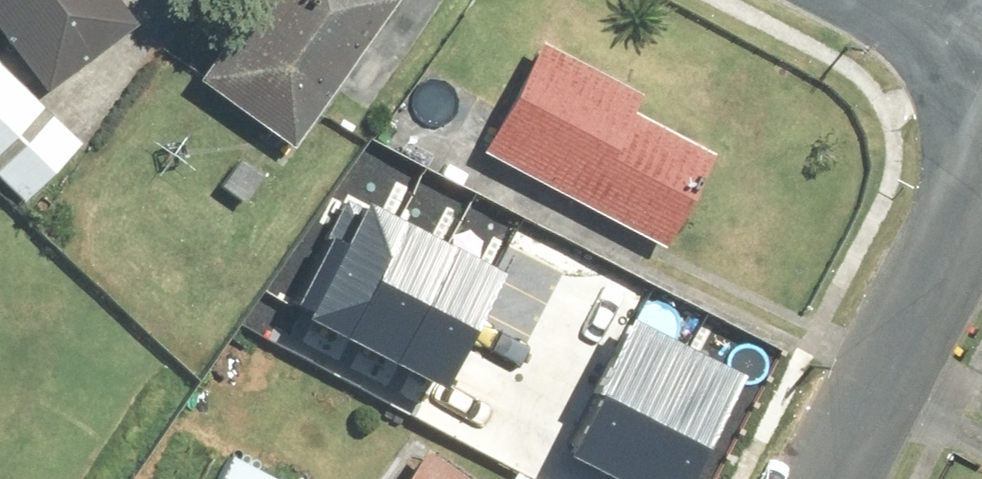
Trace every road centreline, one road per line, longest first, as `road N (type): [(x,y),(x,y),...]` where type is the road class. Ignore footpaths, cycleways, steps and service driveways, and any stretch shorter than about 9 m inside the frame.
road 1 (residential): [(824,478),(981,172)]

